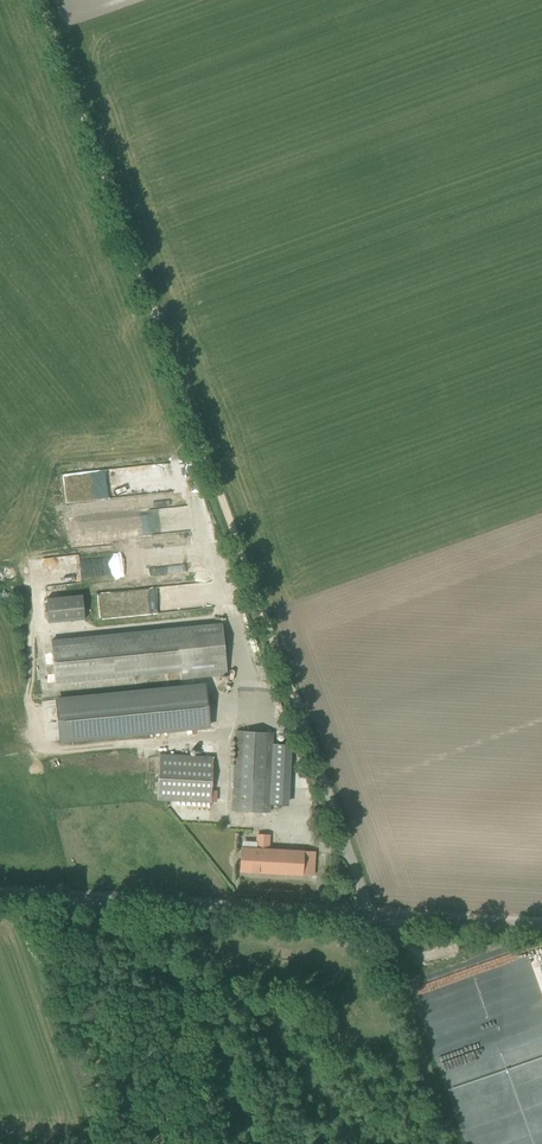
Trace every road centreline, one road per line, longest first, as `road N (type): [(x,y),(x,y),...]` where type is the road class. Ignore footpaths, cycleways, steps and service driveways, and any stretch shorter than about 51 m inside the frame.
road 1 (track): [(299,712),(42,0)]
road 2 (unclassified): [(0,894),(376,914)]
road 3 (track): [(376,914),(458,1143)]
road 4 (unclassified): [(376,914),(299,712)]
road 5 (unclassified): [(376,914),(541,924)]

